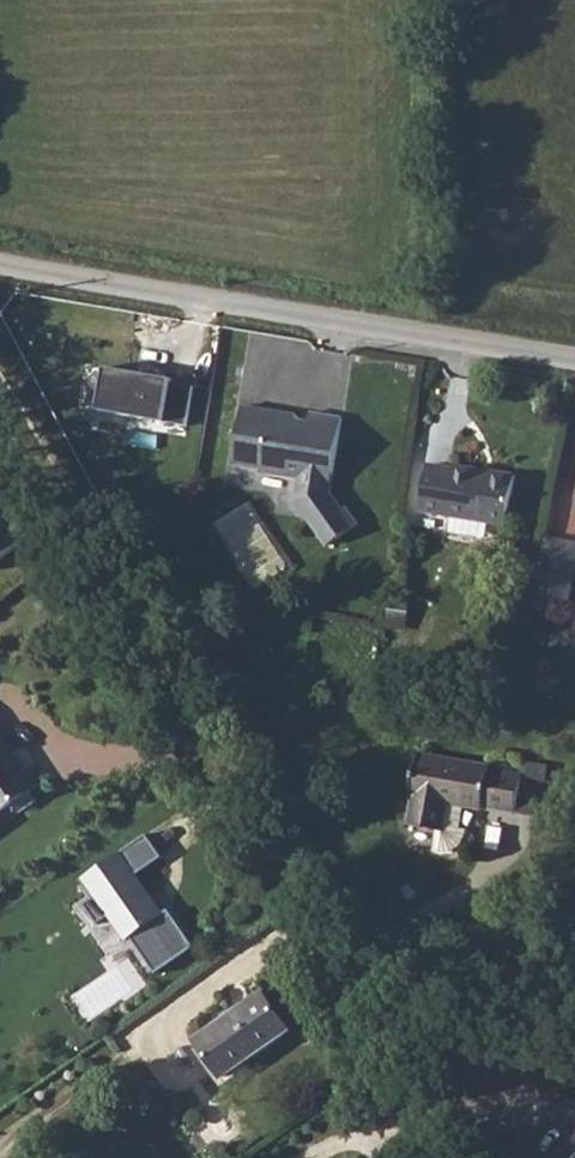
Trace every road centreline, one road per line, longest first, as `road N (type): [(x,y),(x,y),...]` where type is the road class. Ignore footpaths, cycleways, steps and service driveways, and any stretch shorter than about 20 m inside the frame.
road 1 (unclassified): [(574,354),(0,259)]
road 2 (unclassified): [(448,1157),(196,693)]
road 3 (track): [(196,693),(0,332)]

